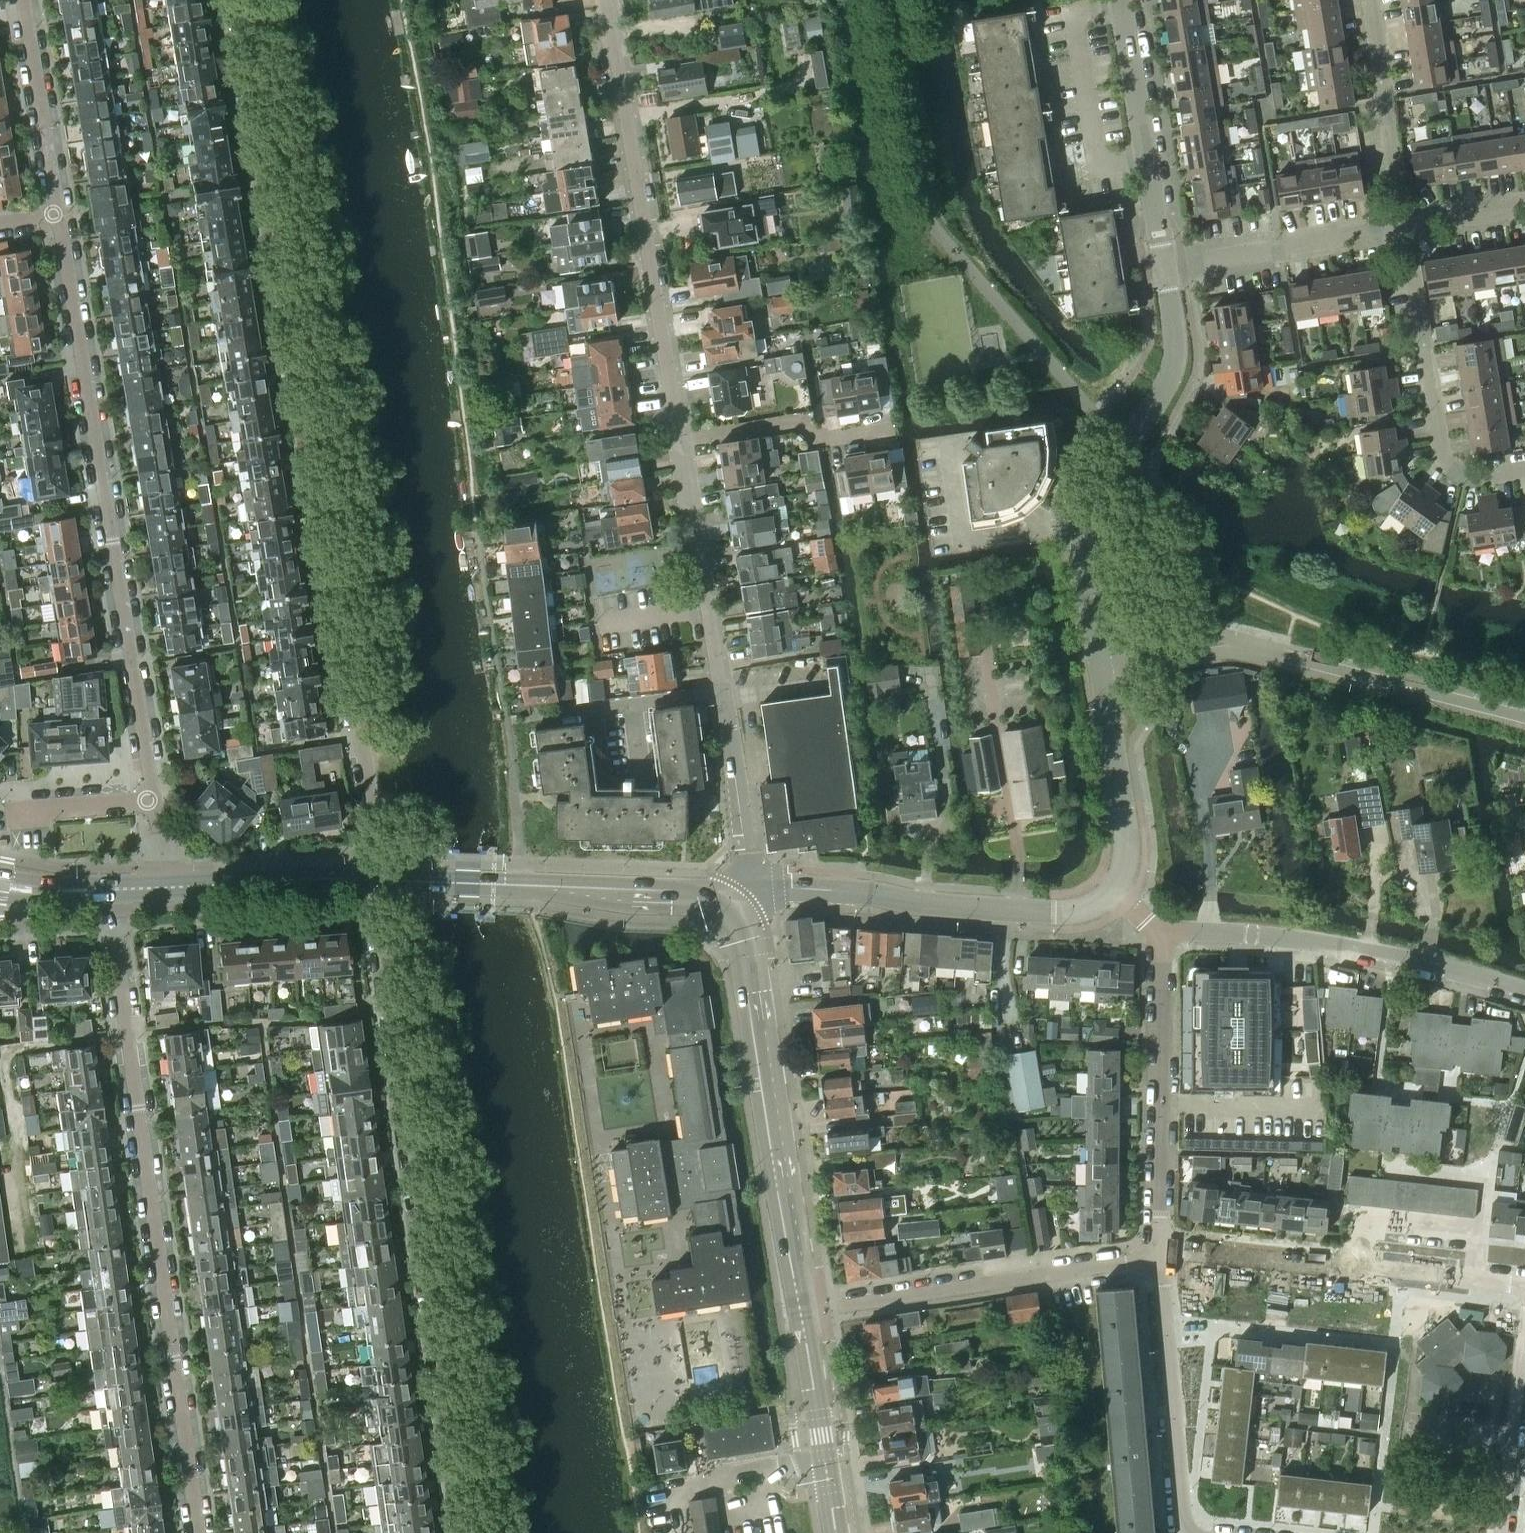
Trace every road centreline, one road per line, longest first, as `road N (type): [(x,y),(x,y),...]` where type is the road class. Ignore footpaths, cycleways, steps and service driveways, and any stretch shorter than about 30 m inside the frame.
road 1 (residential): [(239,0),(375,829),(375,880)]
road 2 (residential): [(163,886),(53,215)]
road 3 (residential): [(462,1532),(375,880)]
road 4 (residential): [(108,889),(198,1532)]
road 5 (residential): [(731,911),(745,864),(743,834),(681,443)]
road 6 (residential): [(681,443),(609,0)]
road 7 (residential): [(1100,657),(1220,641),(1524,717)]
road 8 (secondary): [(801,1311),(753,990),(731,911)]
road 9 (residential): [(1113,890),(1087,907),(1054,912),(792,888),(731,911)]
road 10 (residential): [(1524,994),(1332,944),(1160,933)]
road 11 (residential): [(1161,1256),(1209,1249),(1524,1288)]
road 12 (residential): [(801,1311),(1161,1256)]
road 13 (secondary): [(375,880),(672,891),(704,894),(731,911)]
road 14 (residential): [(1161,1256),(1160,933)]
road 15 (residential): [(1524,467),(1464,476),(1442,455),(1401,230)]
road 16 (residential): [(1085,533),(1098,494),(1170,374),(1174,333),(1164,267)]
road 17 (residential): [(1181,1530),(1161,1256)]
road 18 (residential): [(1146,155),(1096,164),(1071,14),(1121,6)]
road 19 (residential): [(1164,267),(1401,230)]
road 20 (residential): [(1113,890),(1126,840),(1100,657)]
road 21 (residential): [(1401,230),(1371,0)]
road 22 (residential): [(948,439),(963,542),(1052,529),(1085,533)]
road 23 (residential): [(53,215),(21,0)]
road 24 (secondary): [(163,886),(375,880)]
road 25 (residential): [(681,443),(889,423)]
road 26 (residential): [(679,1532),(672,1487),(824,1459)]
road 27 (residential): [(1504,1532),(1524,1338)]
road 28 (residential): [(1146,155),(1121,6)]
road 29 (secondary): [(824,1459),(801,1311)]
road 30 (residential): [(1100,657),(1085,533)]
road 31 (residential): [(1401,230),(1524,209)]

